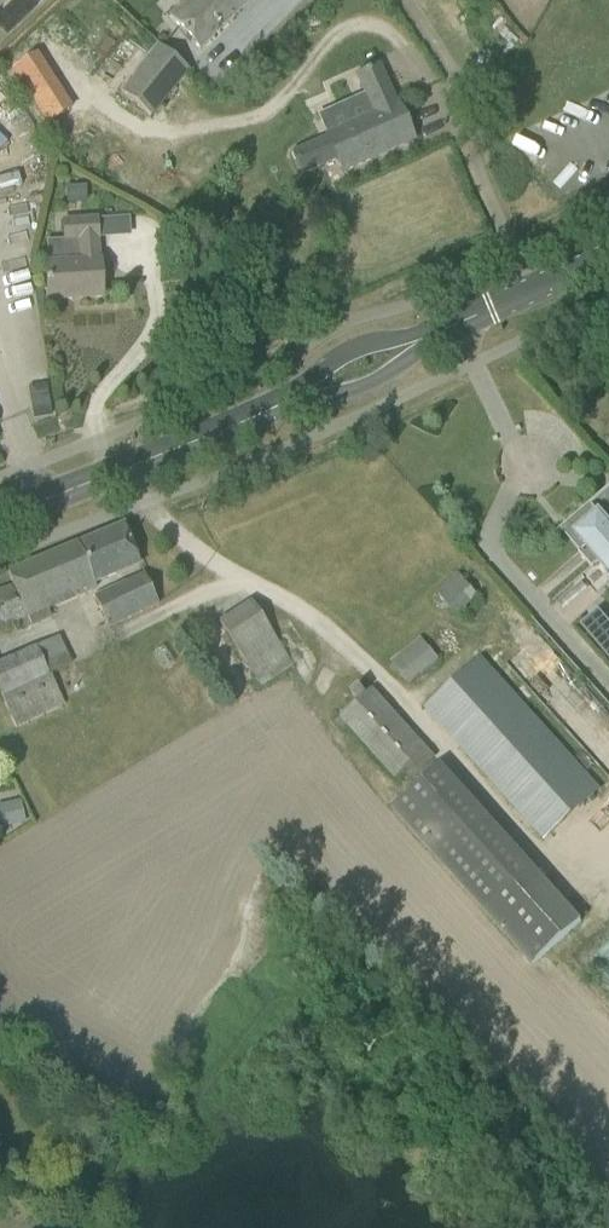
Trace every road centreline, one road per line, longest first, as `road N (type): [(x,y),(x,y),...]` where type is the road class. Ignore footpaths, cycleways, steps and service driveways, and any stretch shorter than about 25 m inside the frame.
road 1 (tertiary): [(0,517),(296,395)]
road 2 (tertiary): [(420,341),(608,257)]
road 3 (tertiary): [(420,341),(363,344),(296,395)]
road 4 (tertiary): [(296,395),(354,390),(420,341)]

